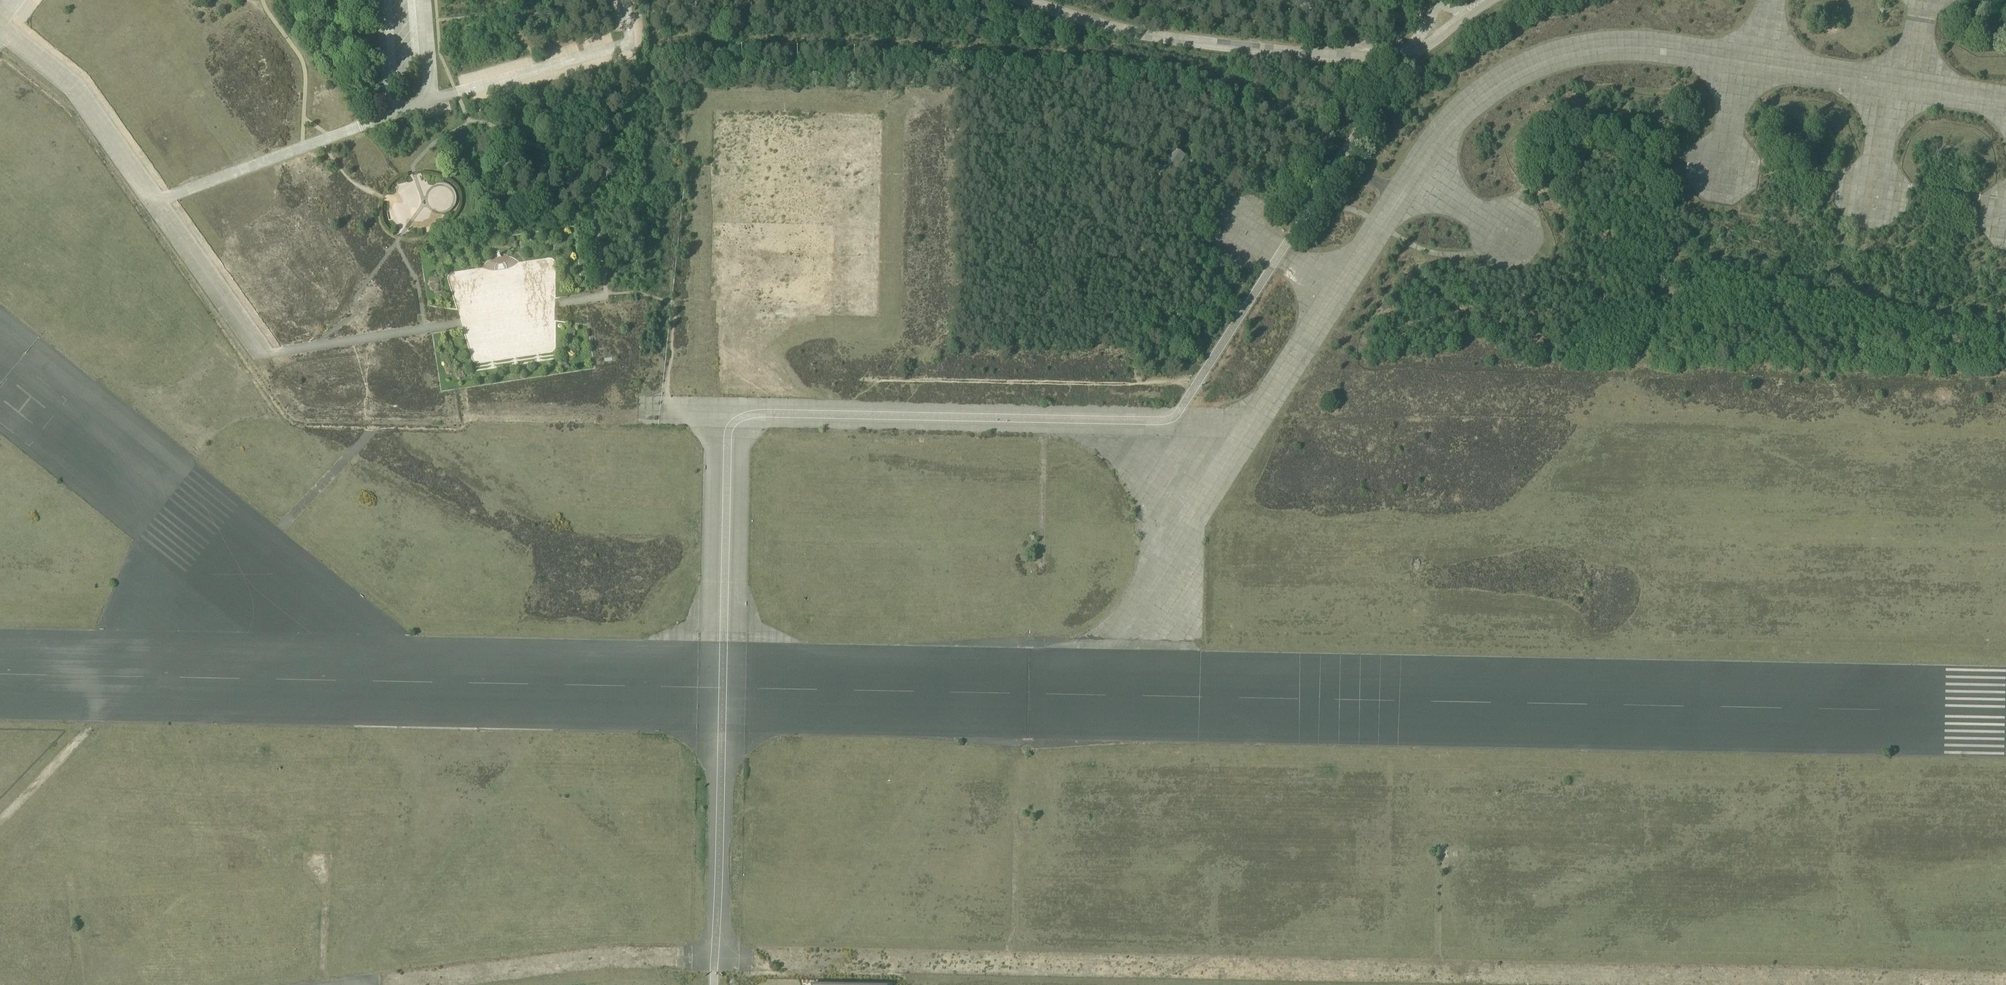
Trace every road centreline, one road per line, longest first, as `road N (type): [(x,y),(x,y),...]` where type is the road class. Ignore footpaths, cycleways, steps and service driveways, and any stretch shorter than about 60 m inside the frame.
road 1 (track): [(1342,158),(1256,96),(1143,61),(682,42)]
road 2 (unclassified): [(1392,60),(1134,35),(1018,0)]

